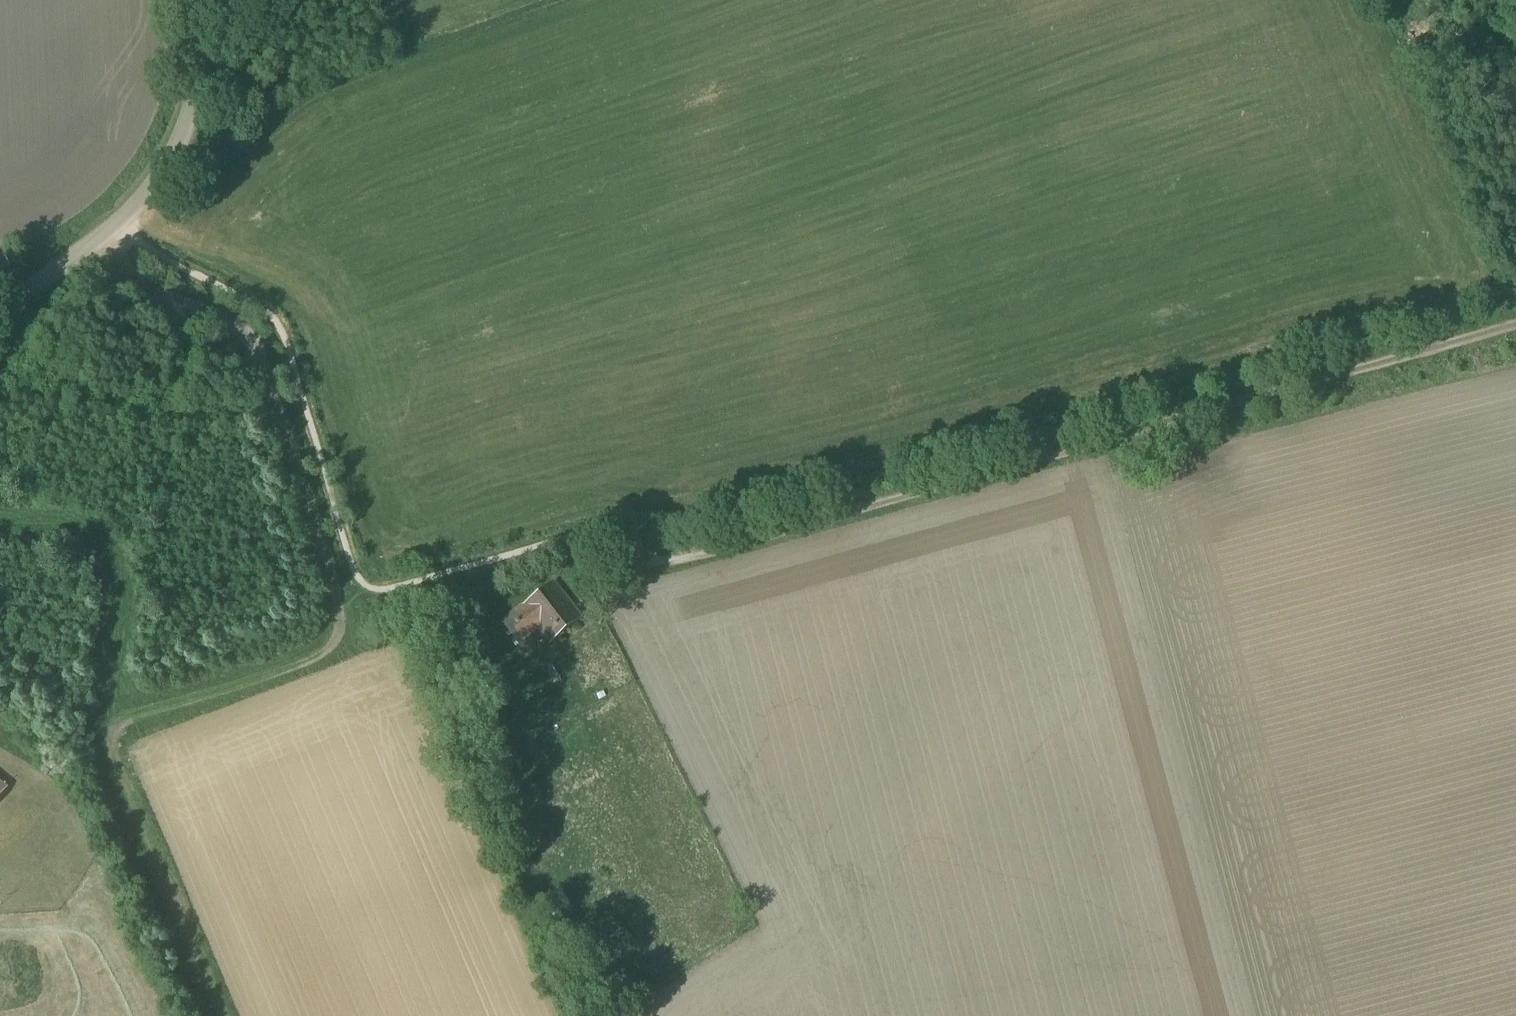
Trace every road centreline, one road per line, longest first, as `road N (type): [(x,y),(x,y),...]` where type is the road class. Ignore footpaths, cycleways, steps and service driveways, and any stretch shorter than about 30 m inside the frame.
road 1 (unclassified): [(0,306),(116,227),(157,179),(193,98),(194,0)]

